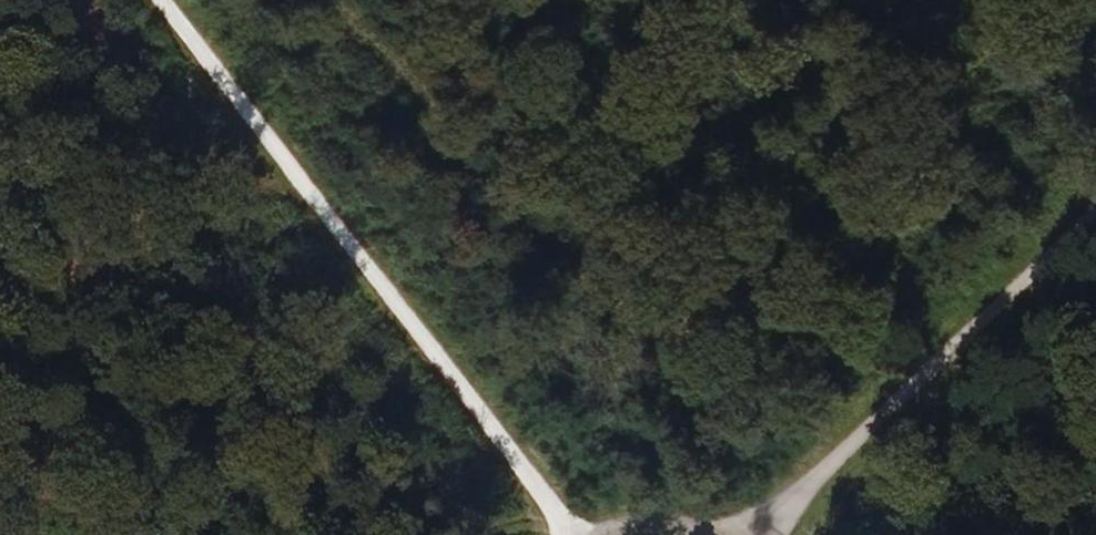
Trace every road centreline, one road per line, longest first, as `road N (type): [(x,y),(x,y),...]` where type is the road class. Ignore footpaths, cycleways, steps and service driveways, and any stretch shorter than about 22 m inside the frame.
road 1 (track): [(162,0),(570,534)]
road 2 (track): [(761,534),(1095,212)]

